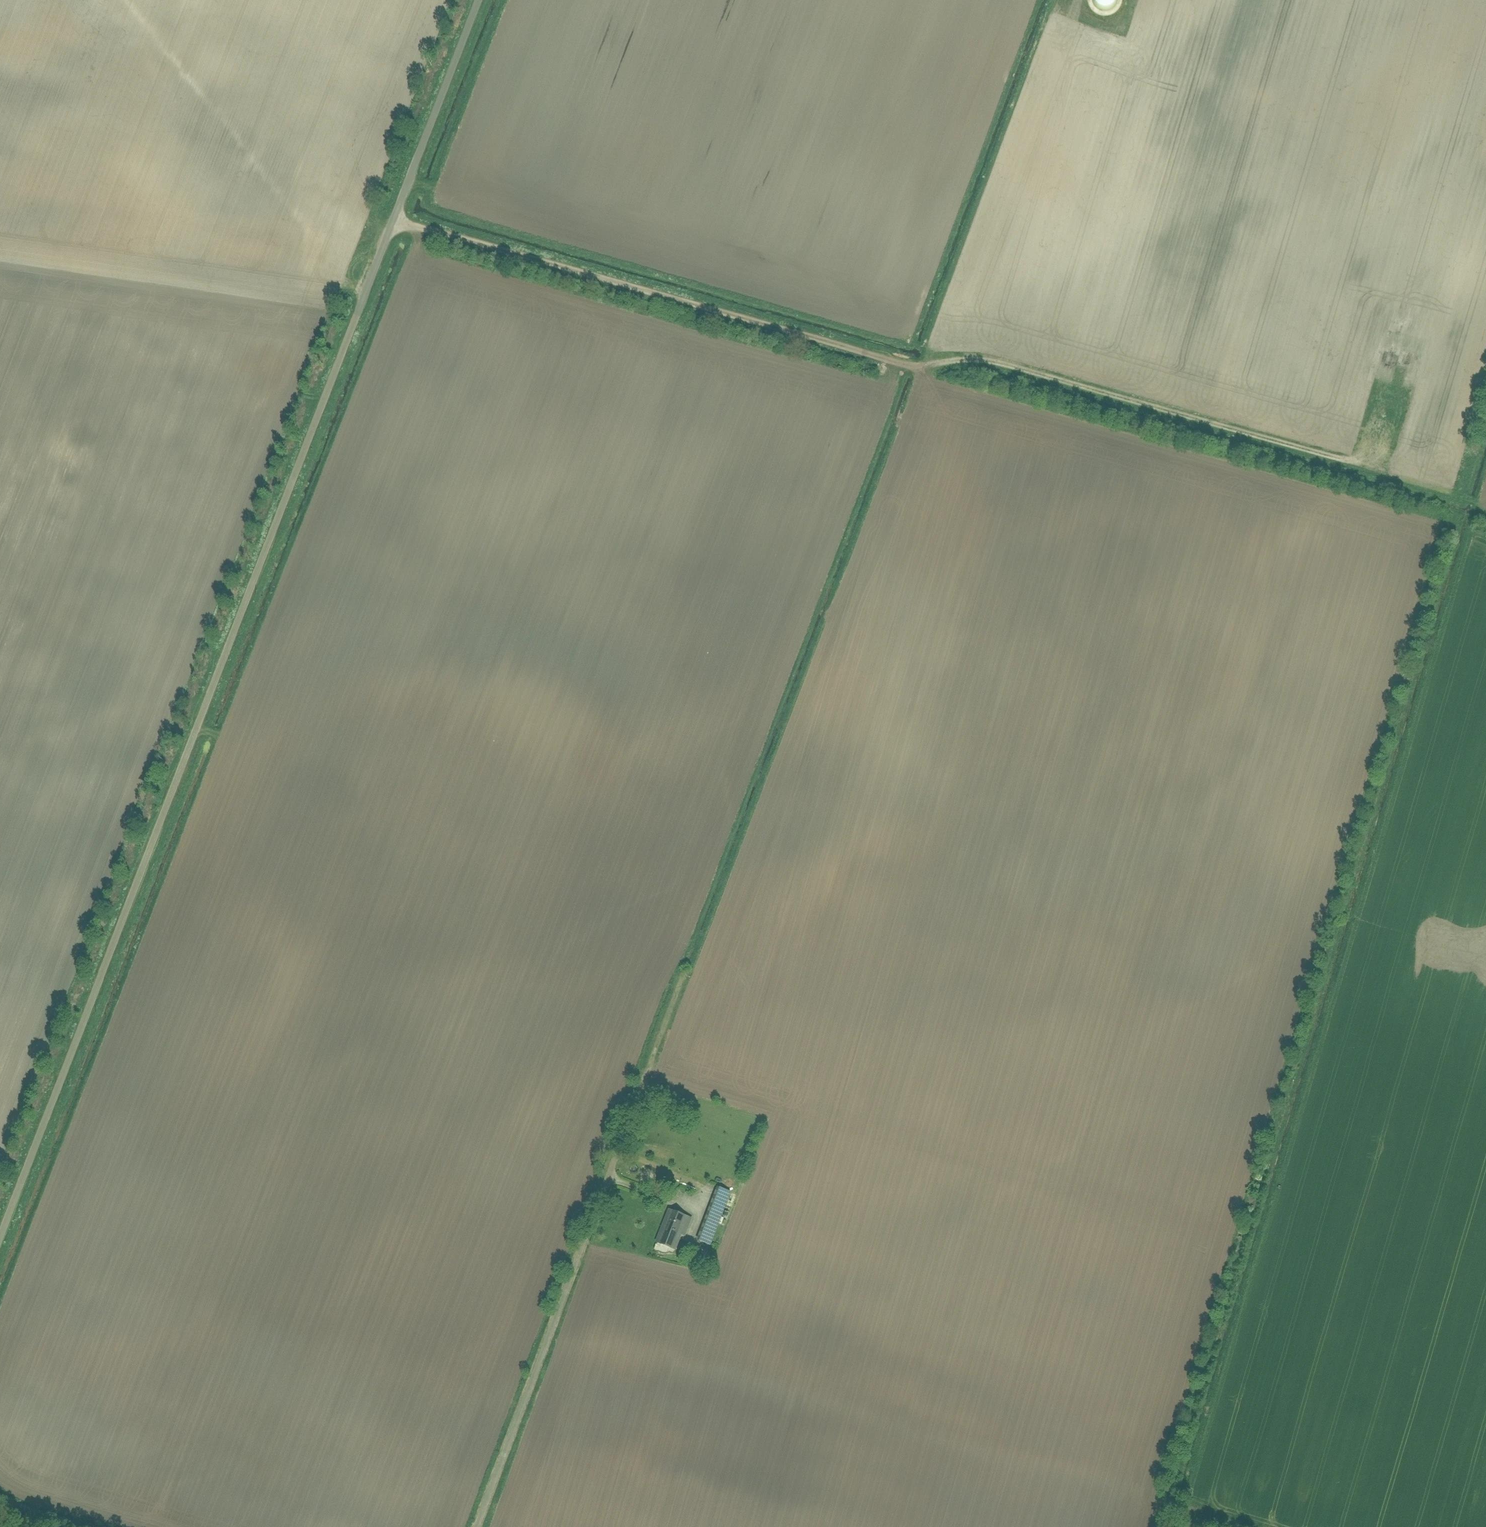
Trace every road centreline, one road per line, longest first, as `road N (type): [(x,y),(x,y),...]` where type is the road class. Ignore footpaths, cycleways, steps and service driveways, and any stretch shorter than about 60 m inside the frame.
road 1 (unclassified): [(478,0),(0,1236)]
road 2 (track): [(394,217),(901,366),(994,363),(1350,463),(1379,435)]
road 3 (unclassified): [(477,1526),(607,1185)]

